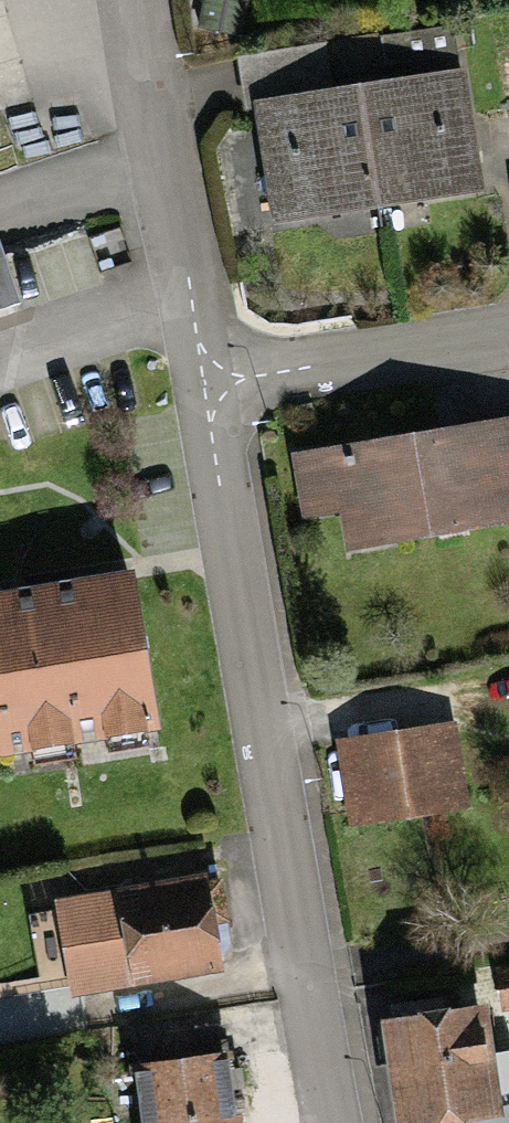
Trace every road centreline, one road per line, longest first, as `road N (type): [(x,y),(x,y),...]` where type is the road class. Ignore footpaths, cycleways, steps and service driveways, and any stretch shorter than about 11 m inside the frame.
road 1 (residential): [(209,387),(351,1122)]
road 2 (residential): [(134,0),(209,387)]
road 3 (residential): [(209,387),(508,339)]

